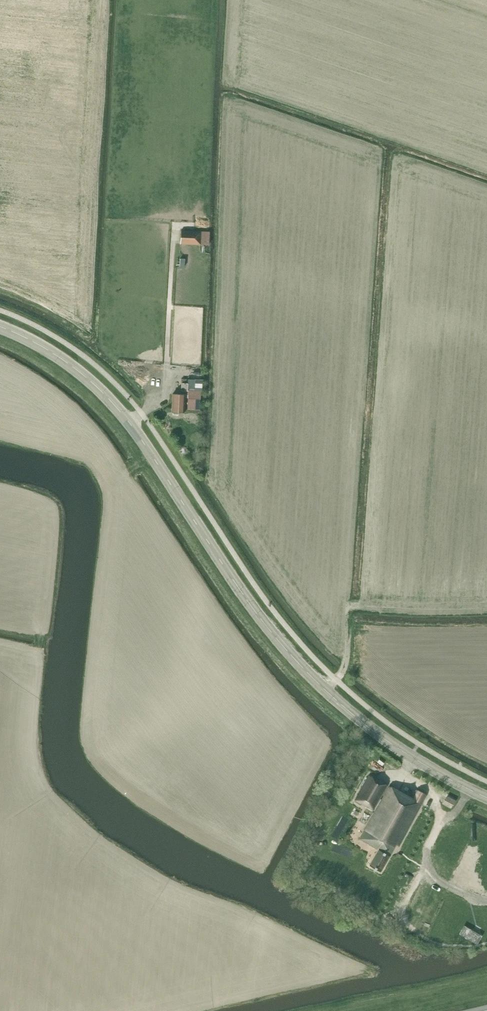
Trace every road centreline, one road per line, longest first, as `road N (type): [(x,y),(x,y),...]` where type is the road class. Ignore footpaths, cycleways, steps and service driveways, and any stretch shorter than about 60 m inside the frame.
road 1 (secondary): [(486,797),(410,755),(324,687),(248,601),(125,417),(74,367),(0,327)]

